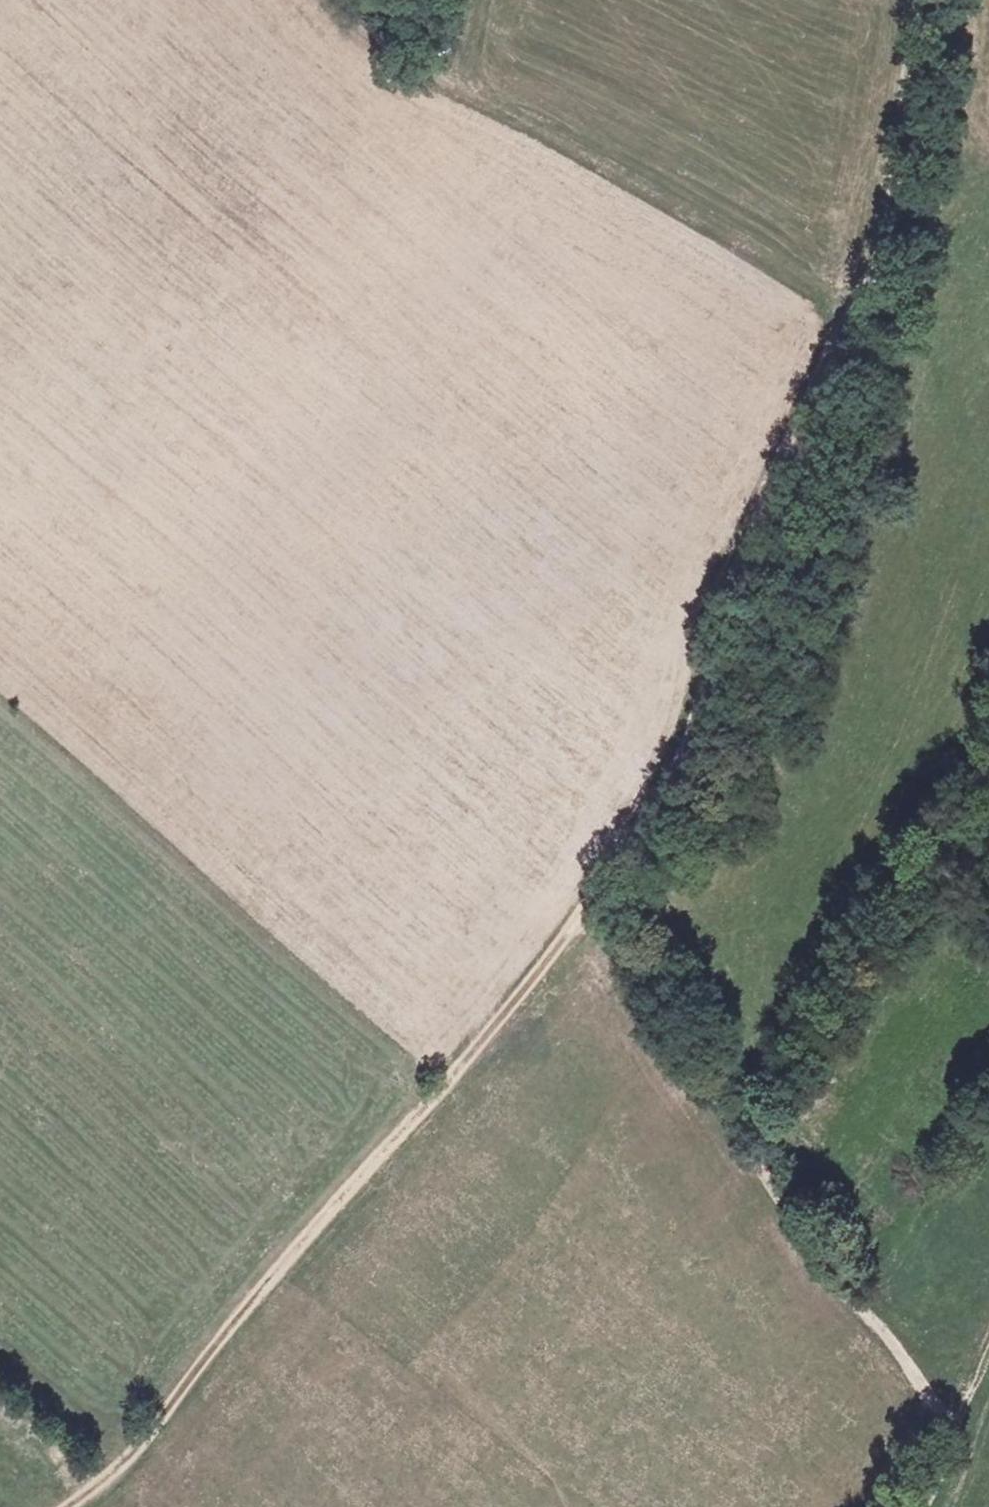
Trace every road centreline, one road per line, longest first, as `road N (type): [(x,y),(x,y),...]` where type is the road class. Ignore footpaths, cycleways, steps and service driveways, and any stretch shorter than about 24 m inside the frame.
road 1 (track): [(67,1506),(119,1470),(547,968),(674,774),(774,469),(860,274),(914,0)]
road 2 (track): [(912,1506),(951,1426),(594,902)]

